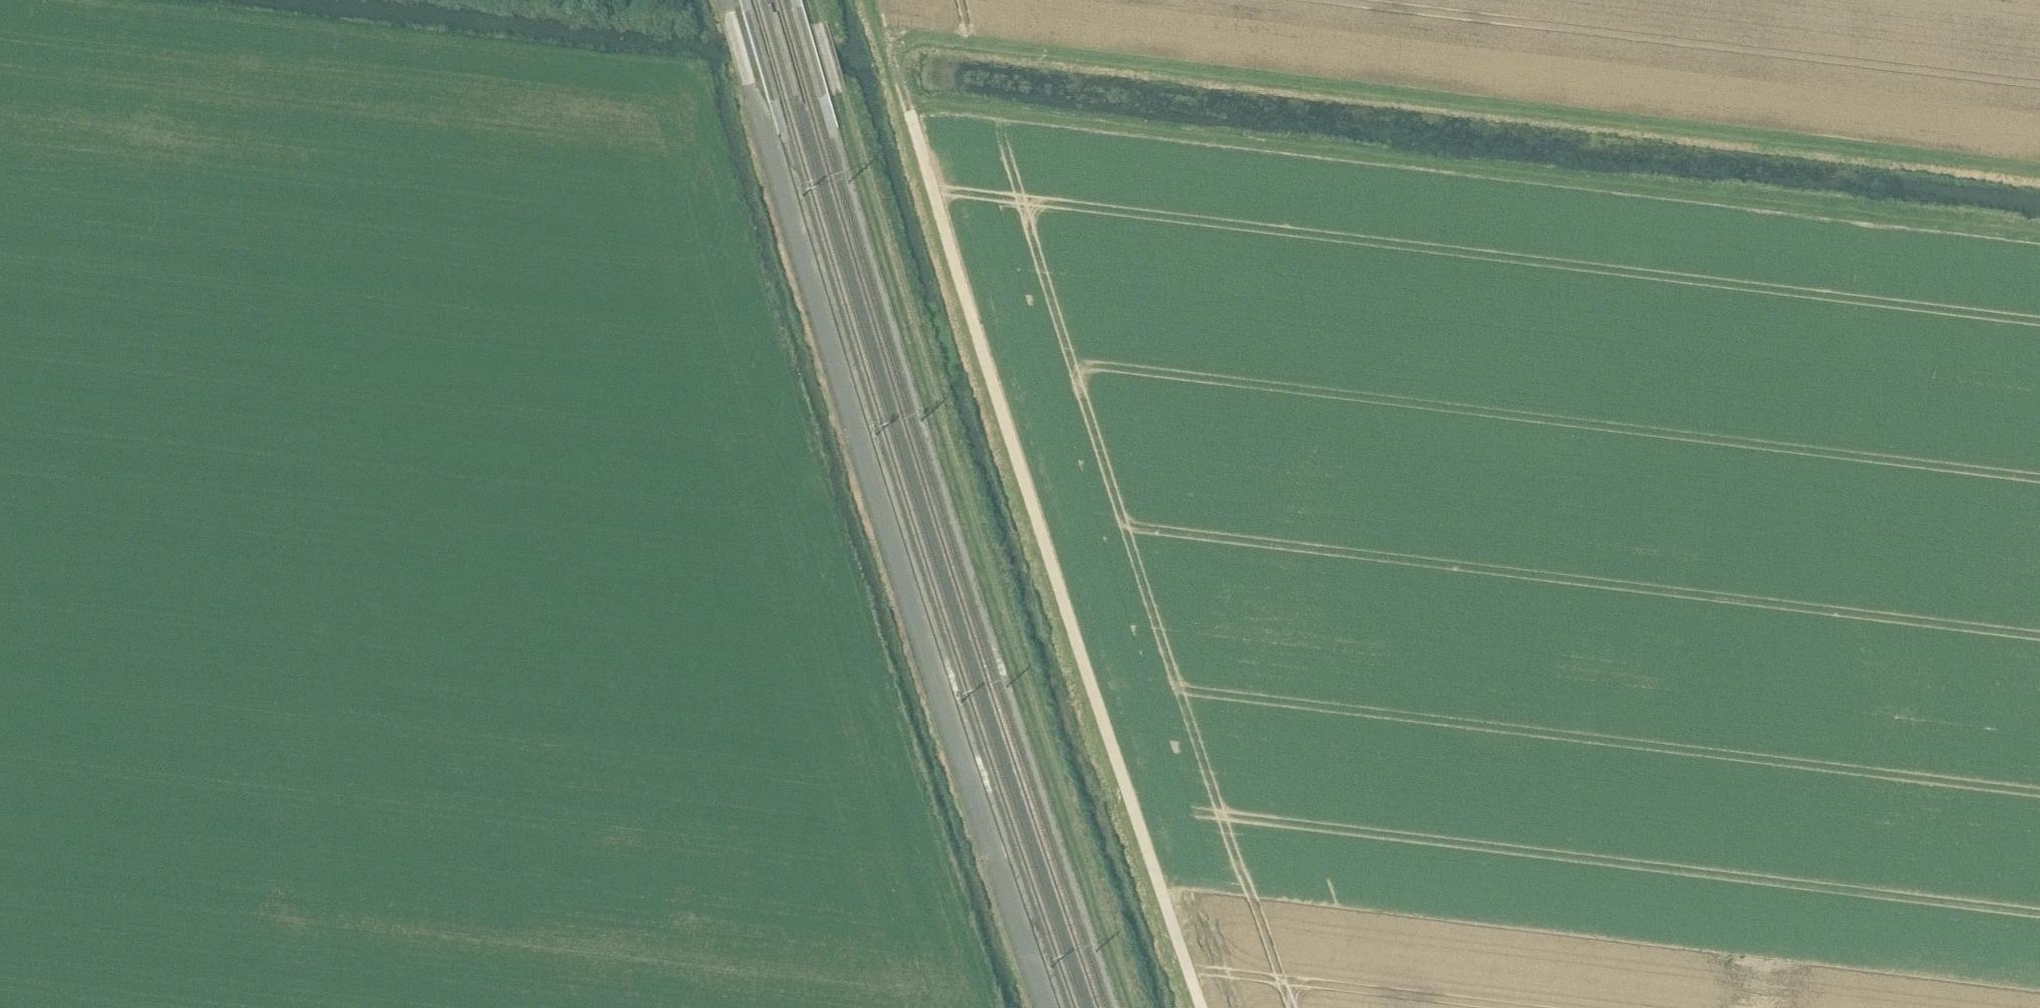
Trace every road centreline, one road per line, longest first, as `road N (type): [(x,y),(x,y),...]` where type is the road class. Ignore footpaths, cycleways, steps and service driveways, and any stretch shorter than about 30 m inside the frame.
road 1 (track): [(1201,1007),(868,0)]
road 2 (track): [(838,94),(1129,1007)]

